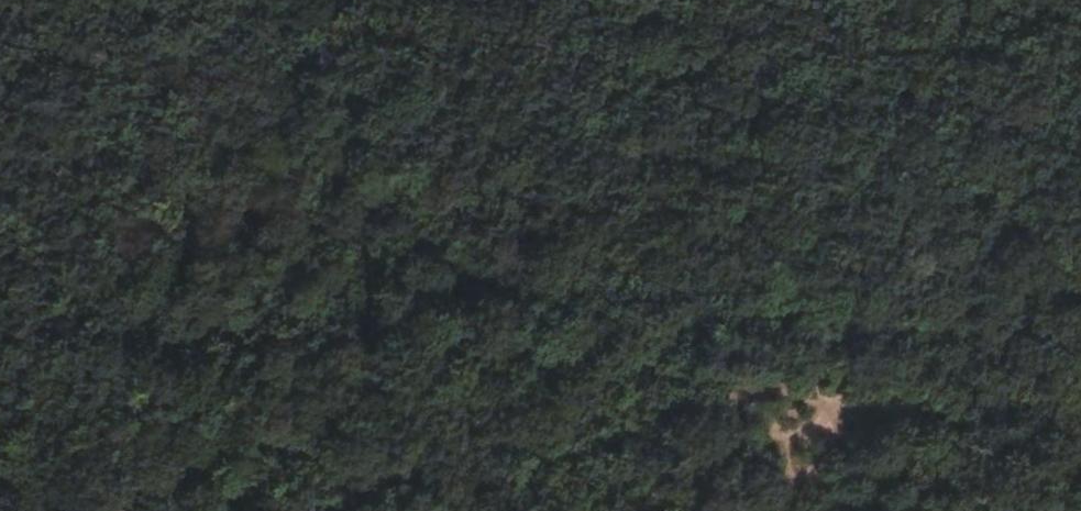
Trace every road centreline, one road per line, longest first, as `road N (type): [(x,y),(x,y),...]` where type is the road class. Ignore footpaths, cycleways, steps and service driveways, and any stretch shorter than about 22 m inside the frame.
road 1 (track): [(333,0),(393,510)]

